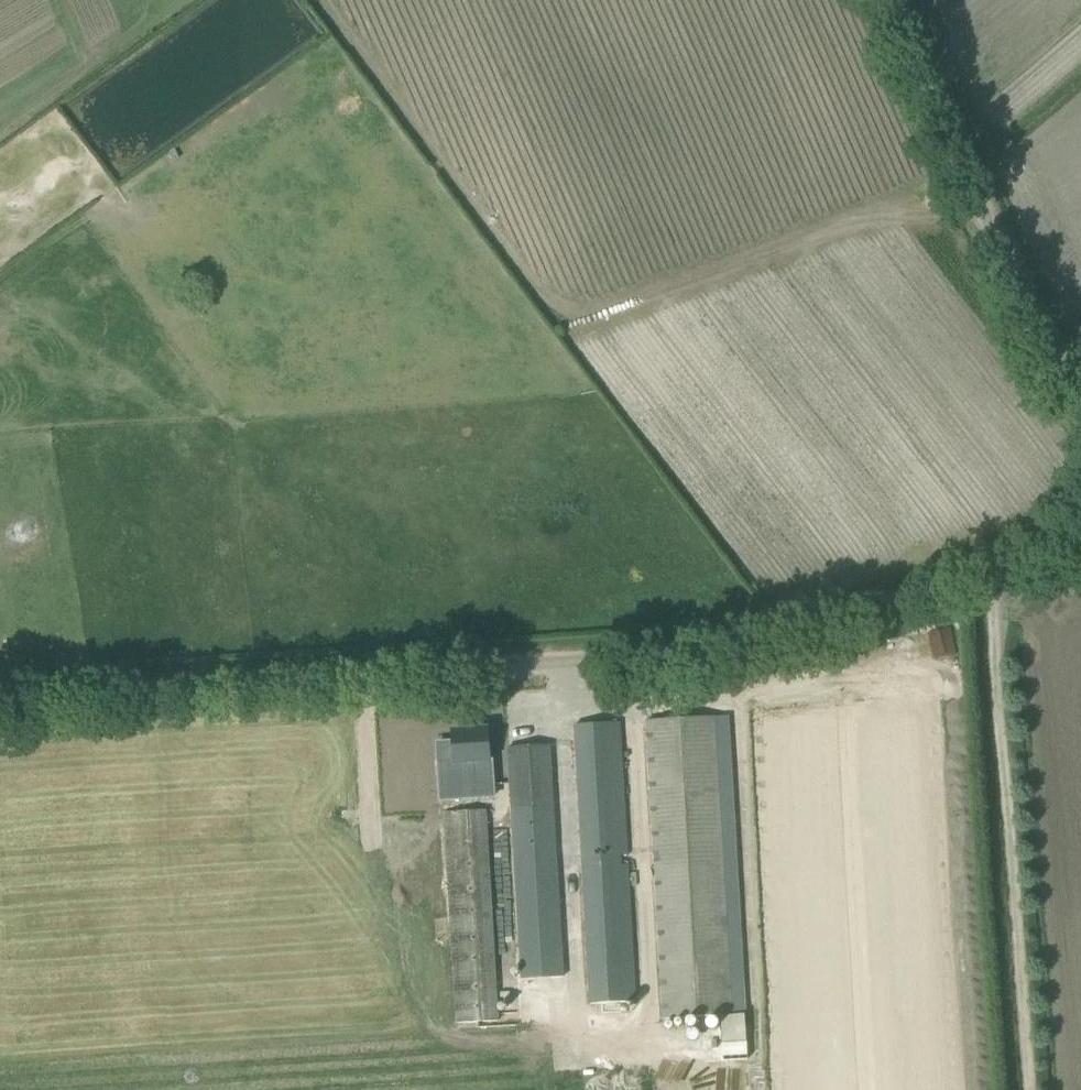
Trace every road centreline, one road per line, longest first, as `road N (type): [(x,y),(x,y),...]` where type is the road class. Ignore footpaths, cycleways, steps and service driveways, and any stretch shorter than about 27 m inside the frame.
road 1 (unclassified): [(0,691),(524,667),(739,636),(1066,540)]
road 2 (track): [(1025,1089),(993,562)]
road 3 (unclassified): [(1080,376),(1015,271),(897,0)]

